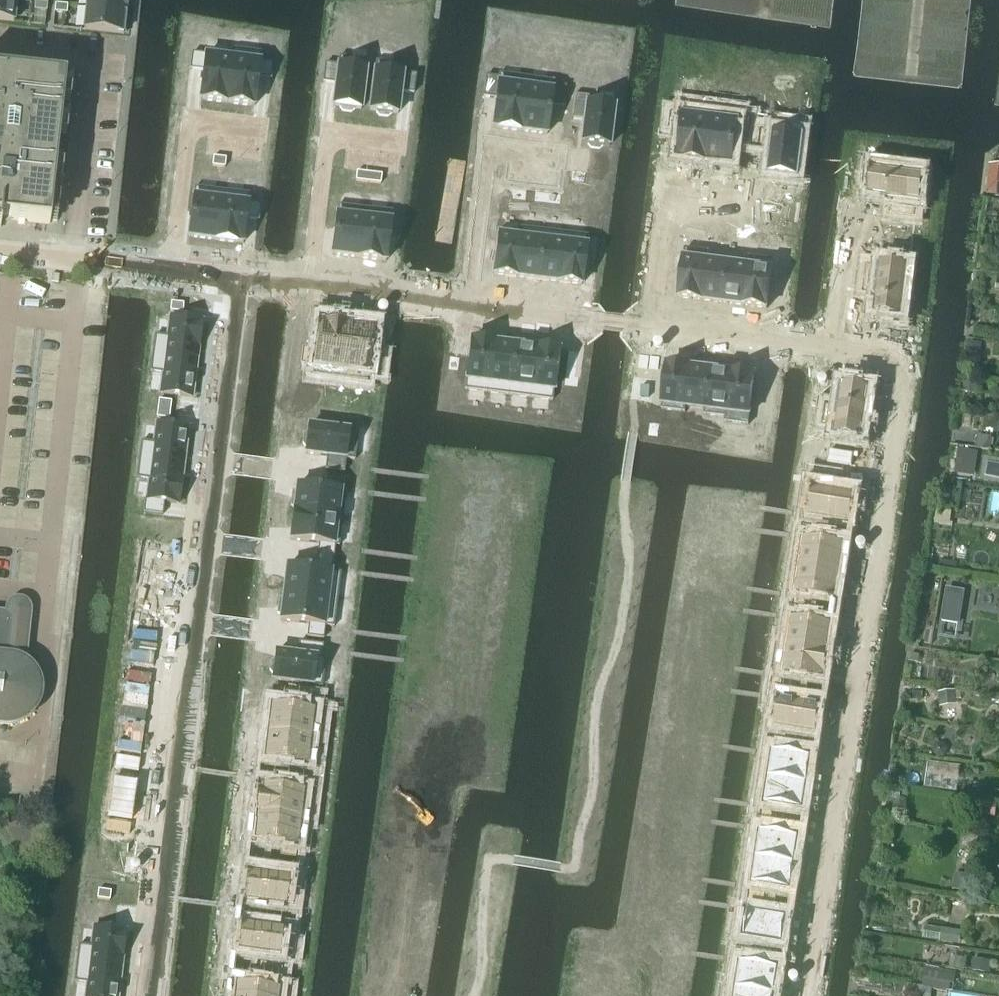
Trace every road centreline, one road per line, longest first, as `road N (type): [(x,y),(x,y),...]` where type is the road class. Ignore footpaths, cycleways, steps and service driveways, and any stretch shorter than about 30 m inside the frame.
road 1 (residential): [(153,995),(239,280)]
road 2 (residential): [(892,358),(799,995)]
road 3 (residential): [(892,358),(651,327)]
road 4 (residential): [(469,306),(488,147),(566,157)]
road 5 (residential): [(749,192),(667,182),(651,327)]
road 6 (residential): [(308,288),(329,135),(402,145)]
road 7 (residential): [(265,130),(189,121),(170,271)]
road 8 (residential): [(651,327),(469,306)]
road 9 (residential): [(469,306),(308,288)]

